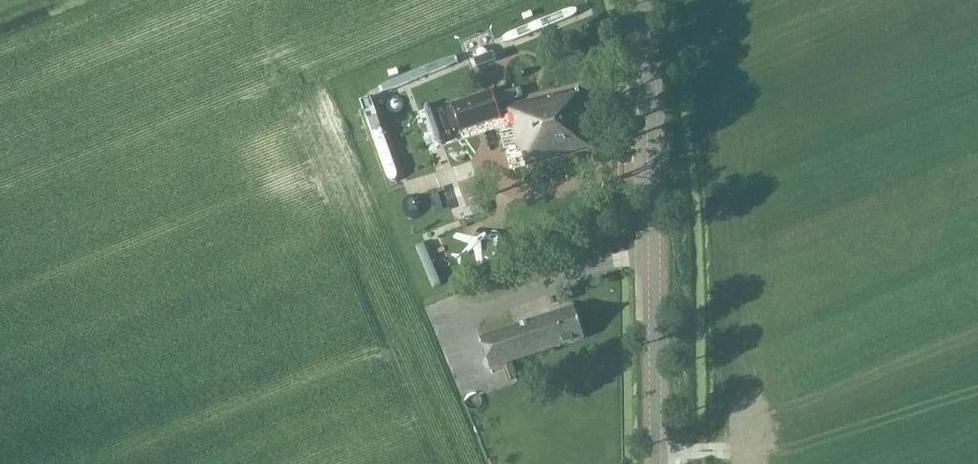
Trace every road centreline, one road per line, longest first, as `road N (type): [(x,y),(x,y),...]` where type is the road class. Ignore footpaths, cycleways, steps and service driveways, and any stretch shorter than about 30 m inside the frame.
road 1 (tertiary): [(659,463),(648,46),(638,0)]

